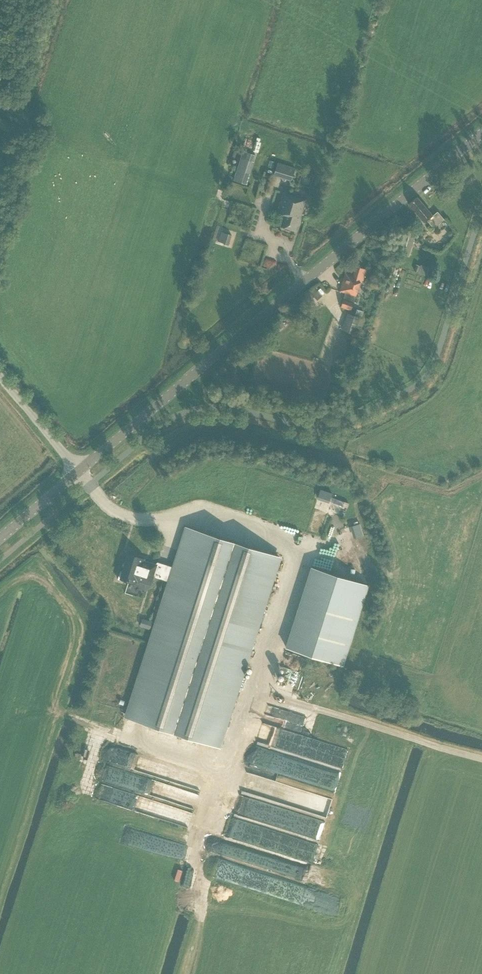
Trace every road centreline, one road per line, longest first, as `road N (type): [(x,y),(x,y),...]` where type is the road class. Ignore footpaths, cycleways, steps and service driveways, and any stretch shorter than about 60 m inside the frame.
road 1 (secondary): [(78,471),(481,131)]
road 2 (unclassified): [(78,471),(0,376)]

